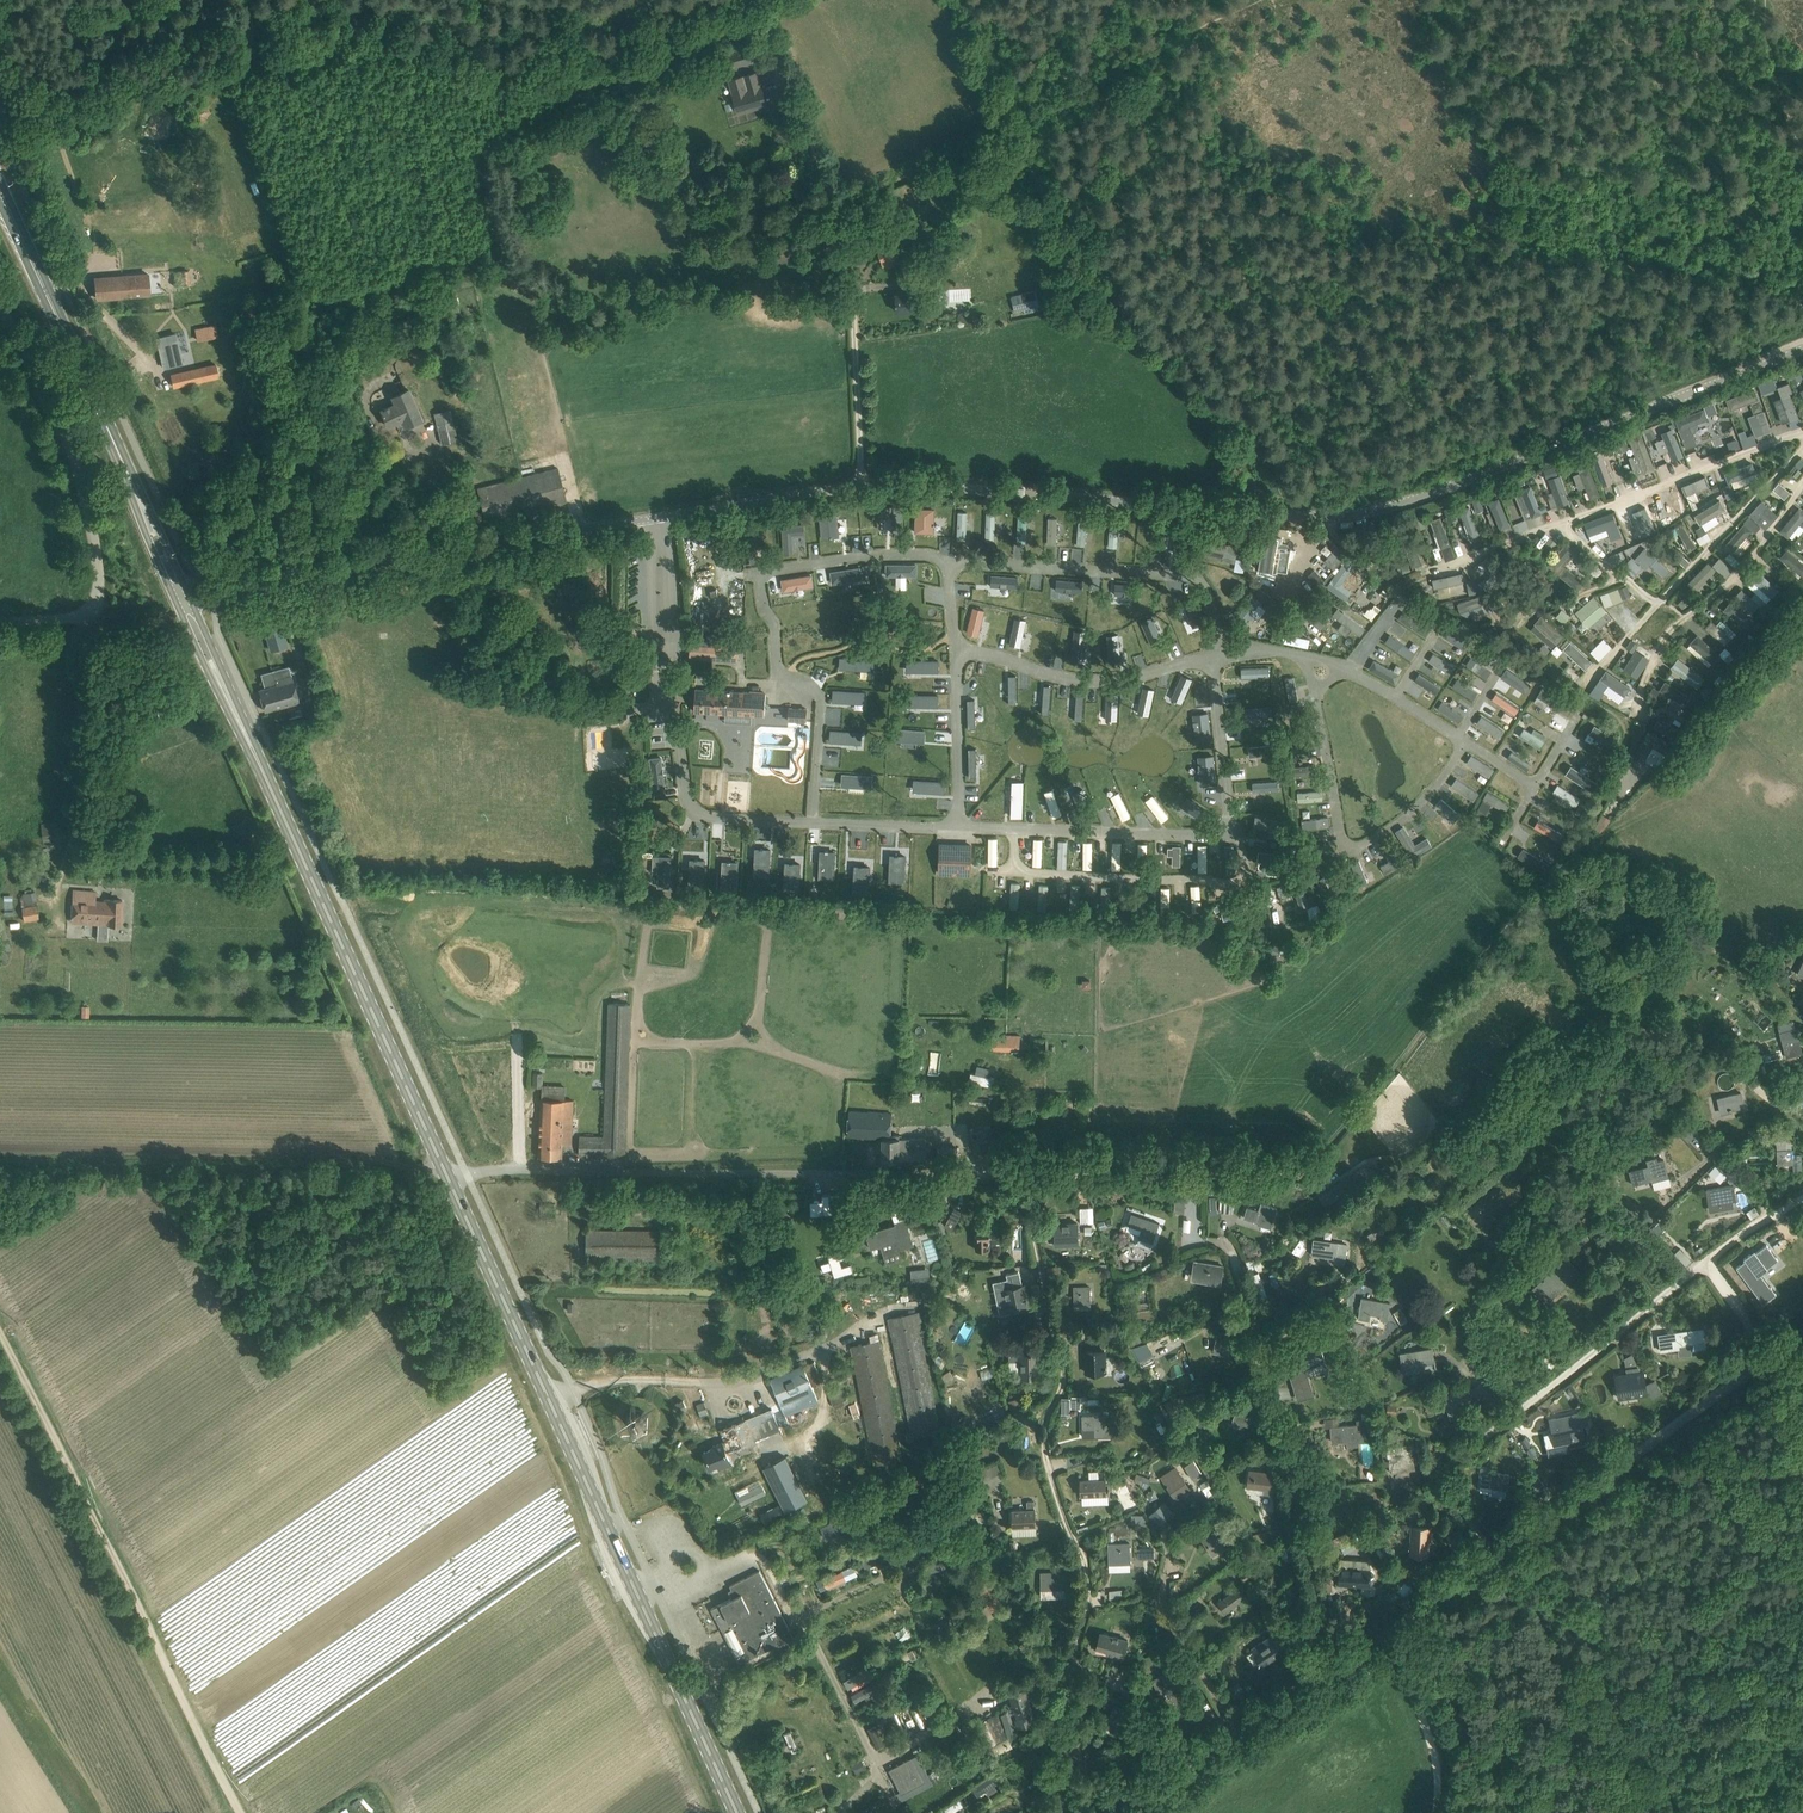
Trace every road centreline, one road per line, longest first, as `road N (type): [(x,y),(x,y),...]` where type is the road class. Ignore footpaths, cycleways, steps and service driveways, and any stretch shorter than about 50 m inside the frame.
road 1 (unclassified): [(660,516),(901,485),(1274,515),(1364,513),(1802,349)]
road 2 (primary): [(738,1812),(450,1183)]
road 3 (residential): [(1203,1755),(1071,1655),(1088,1587),(1086,1561),(1039,1429),(1054,1367),(1024,1176)]
road 4 (primary): [(450,1183),(184,599)]
road 5 (residential): [(1024,1176),(495,1169),(450,1183)]
road 6 (track): [(247,1812),(0,1329)]
road 7 (unclassified): [(184,599),(660,516)]
road 8 (residential): [(1338,1662),(1232,1248),(1212,1241)]
road 9 (primary): [(184,599),(0,192)]
road 10 (unclassified): [(0,620),(97,615),(97,570),(70,446),(0,316)]
road 11 (track): [(1071,1655),(1040,1632),(971,1546),(924,1519),(786,1577),(772,1569)]
road 12 (track): [(817,149),(850,250),(864,487)]
road 13 (unclassified): [(1499,1553),(1768,1357)]
road 14 (residential): [(1281,1177),(1024,1176)]
road 15 (residential): [(1705,1260),(1506,1418)]
road 16 (residential): [(660,516),(679,748)]
road 17 (residential): [(1239,1730),(1164,1601),(1166,1538)]
road 18 (unclassified): [(1338,1662),(1499,1553)]
road 19 (track): [(1431,1812),(1431,1742),(1384,1633)]
road 20 (residential): [(1506,1418),(1441,1479),(1499,1553)]
road 21 (unclassified): [(1239,1730),(1338,1662)]

